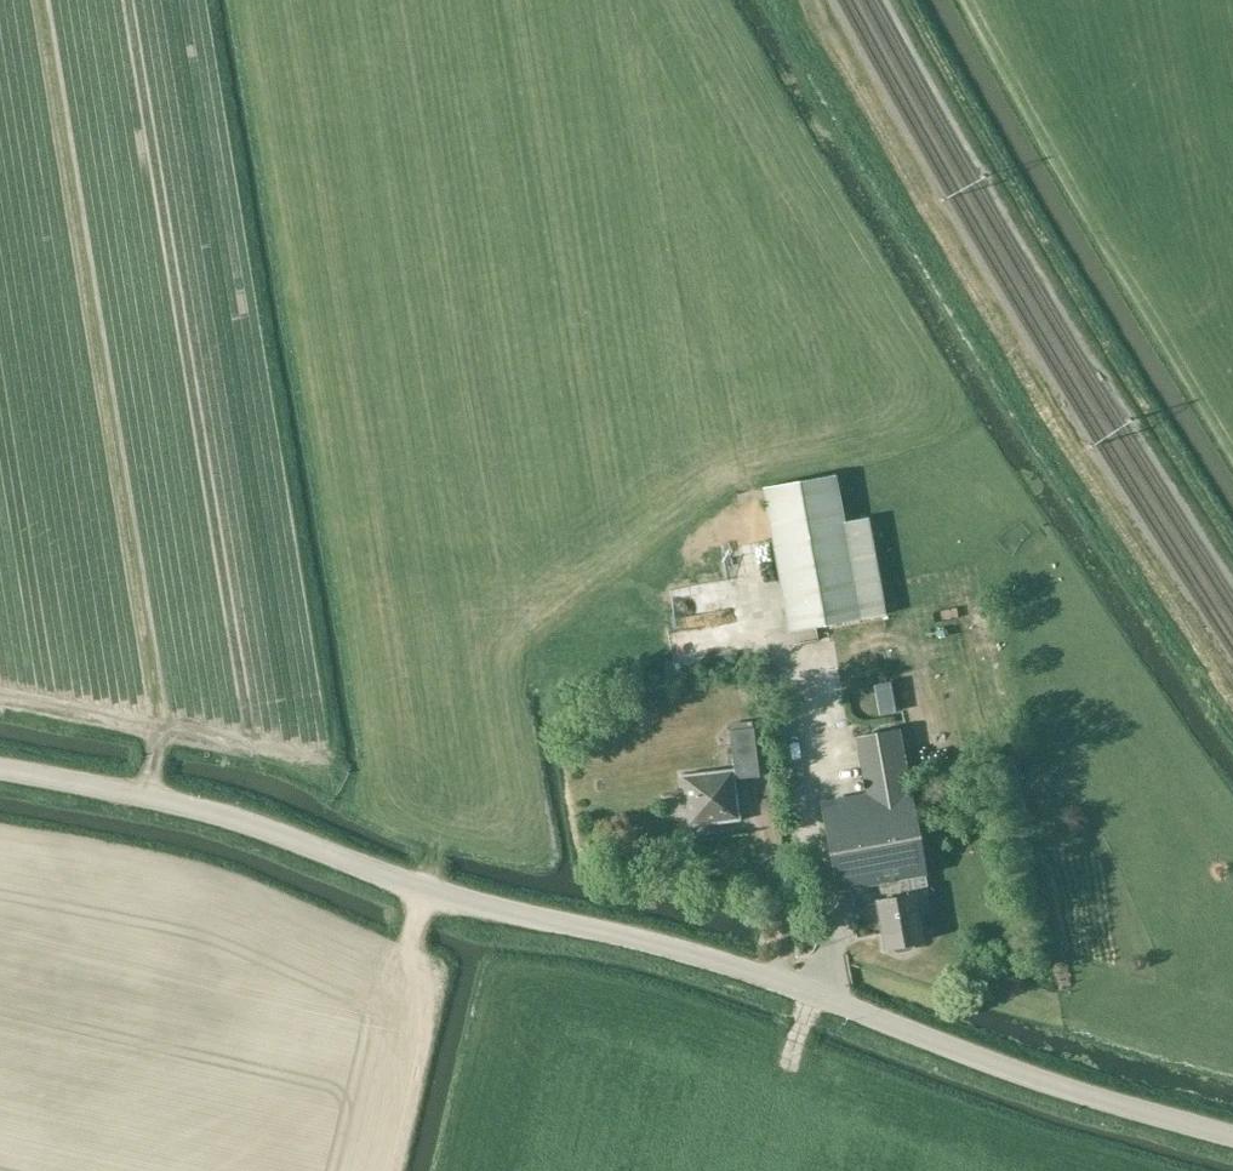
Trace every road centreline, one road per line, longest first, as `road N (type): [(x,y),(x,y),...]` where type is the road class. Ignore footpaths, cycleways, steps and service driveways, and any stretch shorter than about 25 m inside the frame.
road 1 (unclassified): [(1232,1130),(630,940),(425,892),(232,815),(0,772)]

